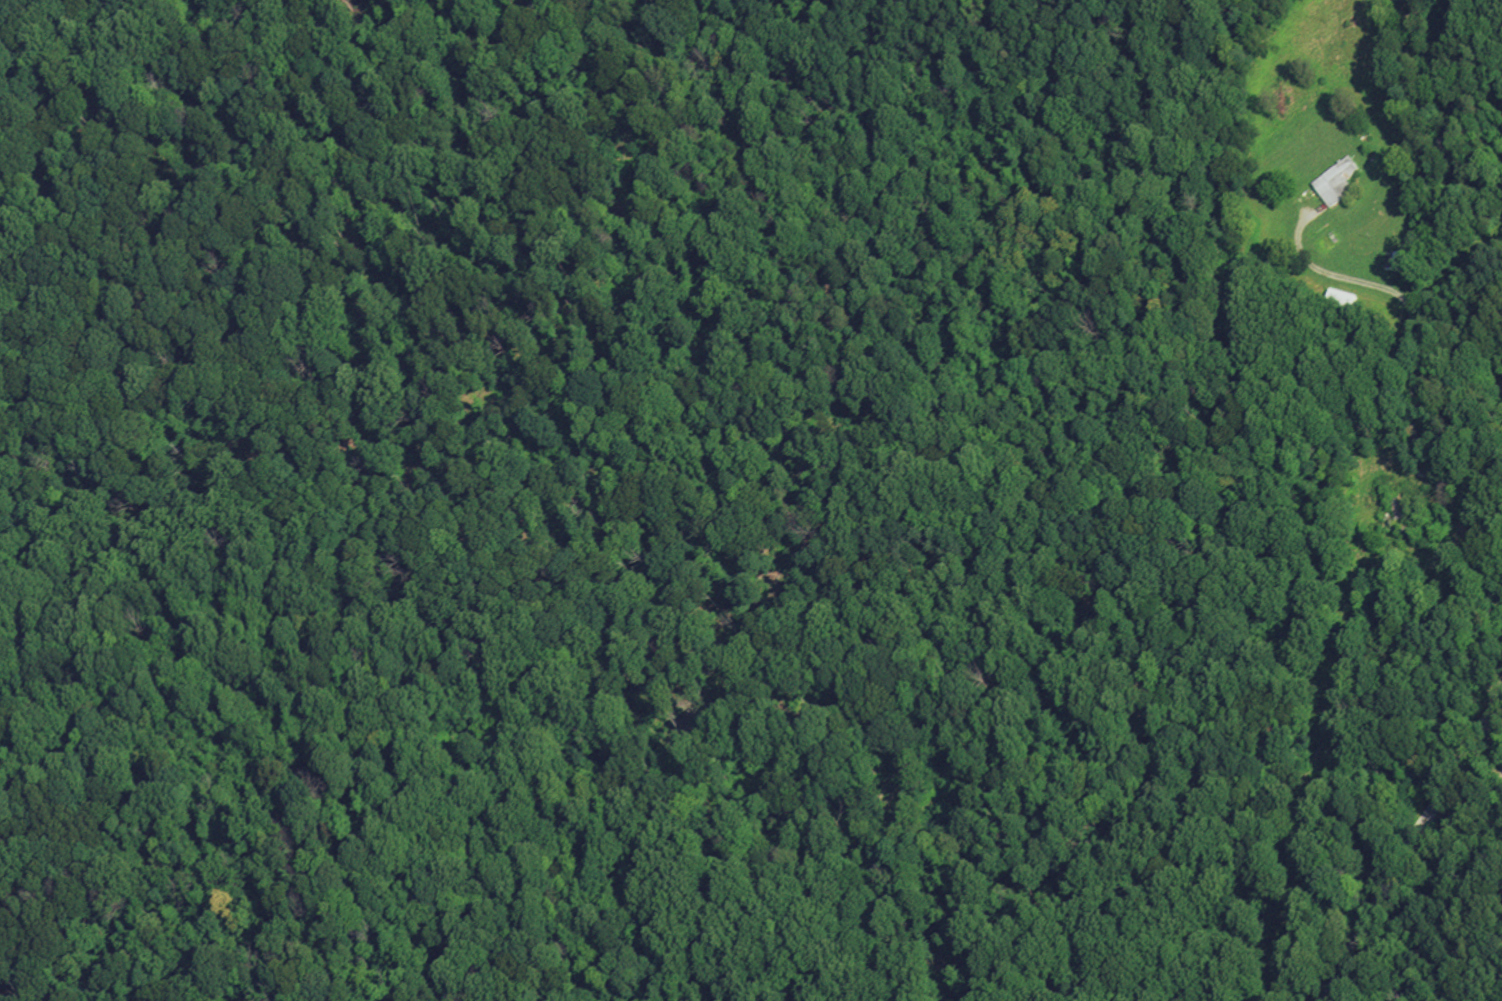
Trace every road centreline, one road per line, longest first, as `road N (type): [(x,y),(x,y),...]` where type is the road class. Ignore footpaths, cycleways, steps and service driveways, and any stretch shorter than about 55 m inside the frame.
road 1 (residential): [(1325,1000),(1501,689)]

